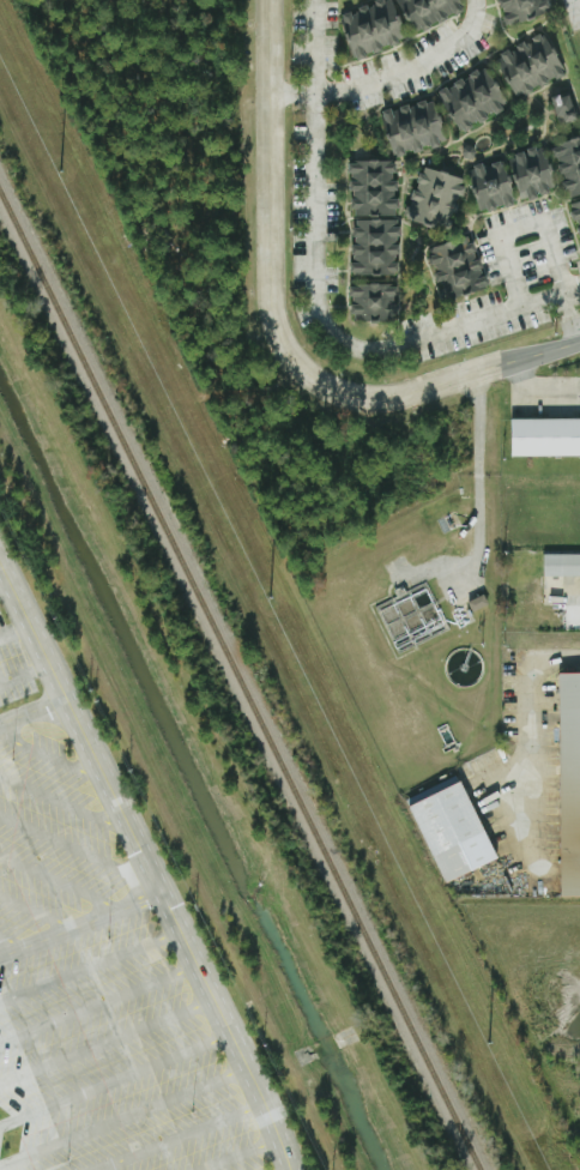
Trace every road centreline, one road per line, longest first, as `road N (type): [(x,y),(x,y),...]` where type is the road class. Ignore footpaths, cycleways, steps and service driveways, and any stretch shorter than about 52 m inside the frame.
road 1 (residential): [(363,402),(333,403),(285,361),(265,290),(273,0)]
road 2 (residential): [(363,402),(579,341)]

